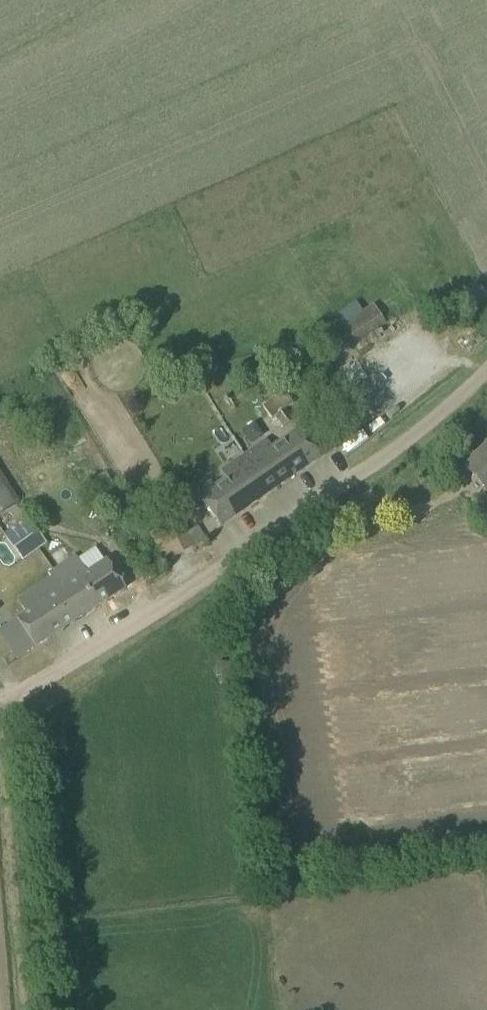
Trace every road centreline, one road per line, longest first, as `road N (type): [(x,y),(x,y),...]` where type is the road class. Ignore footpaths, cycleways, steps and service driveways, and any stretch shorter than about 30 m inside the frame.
road 1 (unclassified): [(25,700),(317,513),(486,374)]

